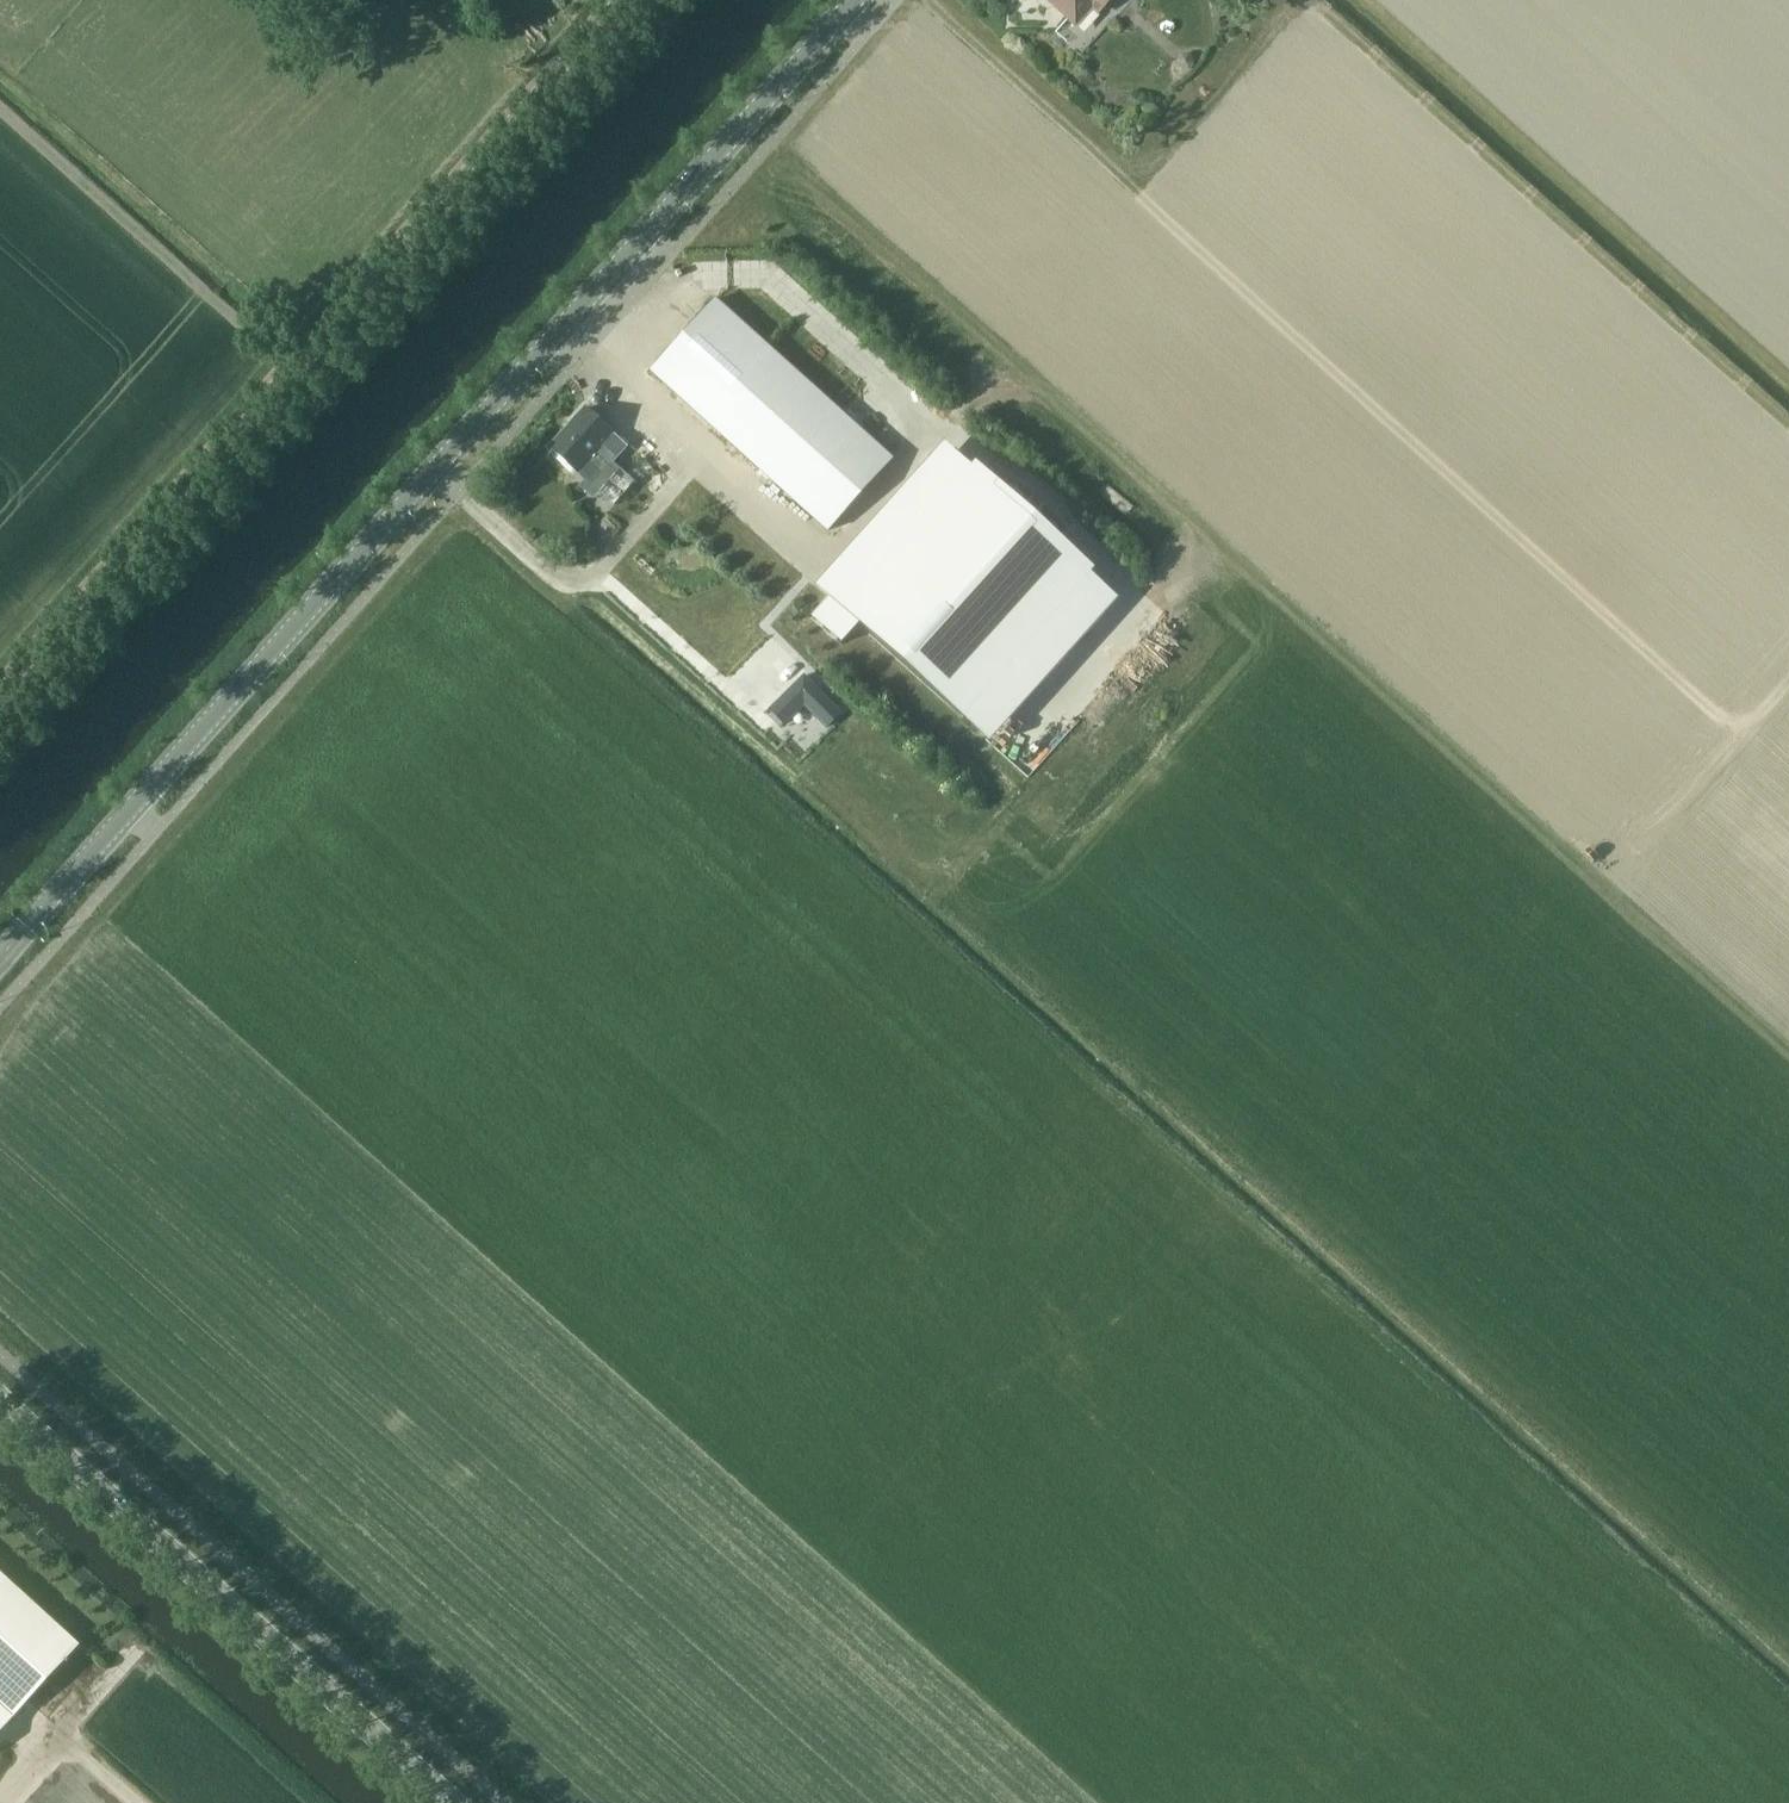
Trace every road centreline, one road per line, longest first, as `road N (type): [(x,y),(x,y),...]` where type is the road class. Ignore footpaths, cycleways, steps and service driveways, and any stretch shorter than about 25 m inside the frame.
road 1 (tertiary): [(0,959),(856,0)]
road 2 (unclassified): [(0,690),(620,0)]
road 3 (secondary): [(455,1802),(0,1401)]

